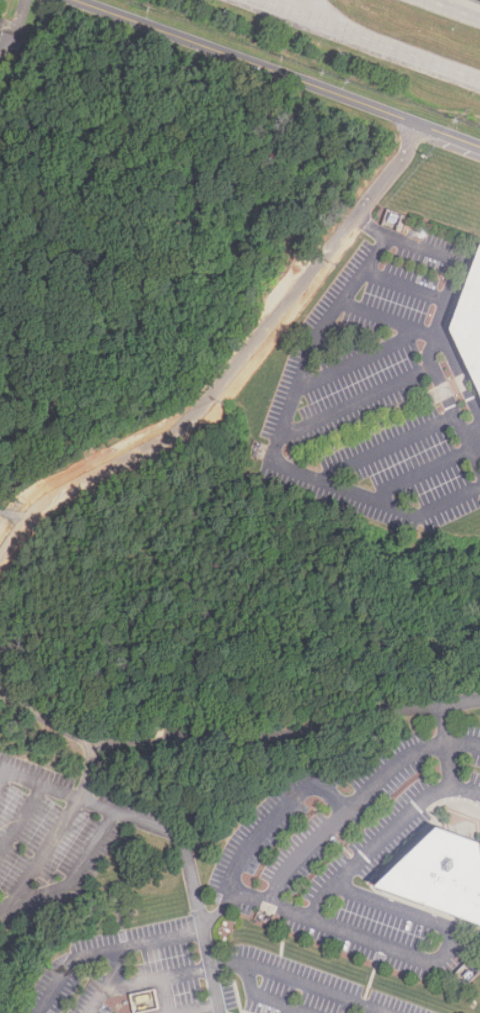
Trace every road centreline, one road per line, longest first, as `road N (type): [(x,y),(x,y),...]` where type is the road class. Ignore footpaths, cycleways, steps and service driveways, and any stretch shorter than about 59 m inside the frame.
road 1 (residential): [(412,124),(403,160),(202,408),(160,444),(43,507),(0,565)]
road 2 (tertiary): [(479,149),(70,0)]
road 3 (trunk): [(284,11),(479,81)]

